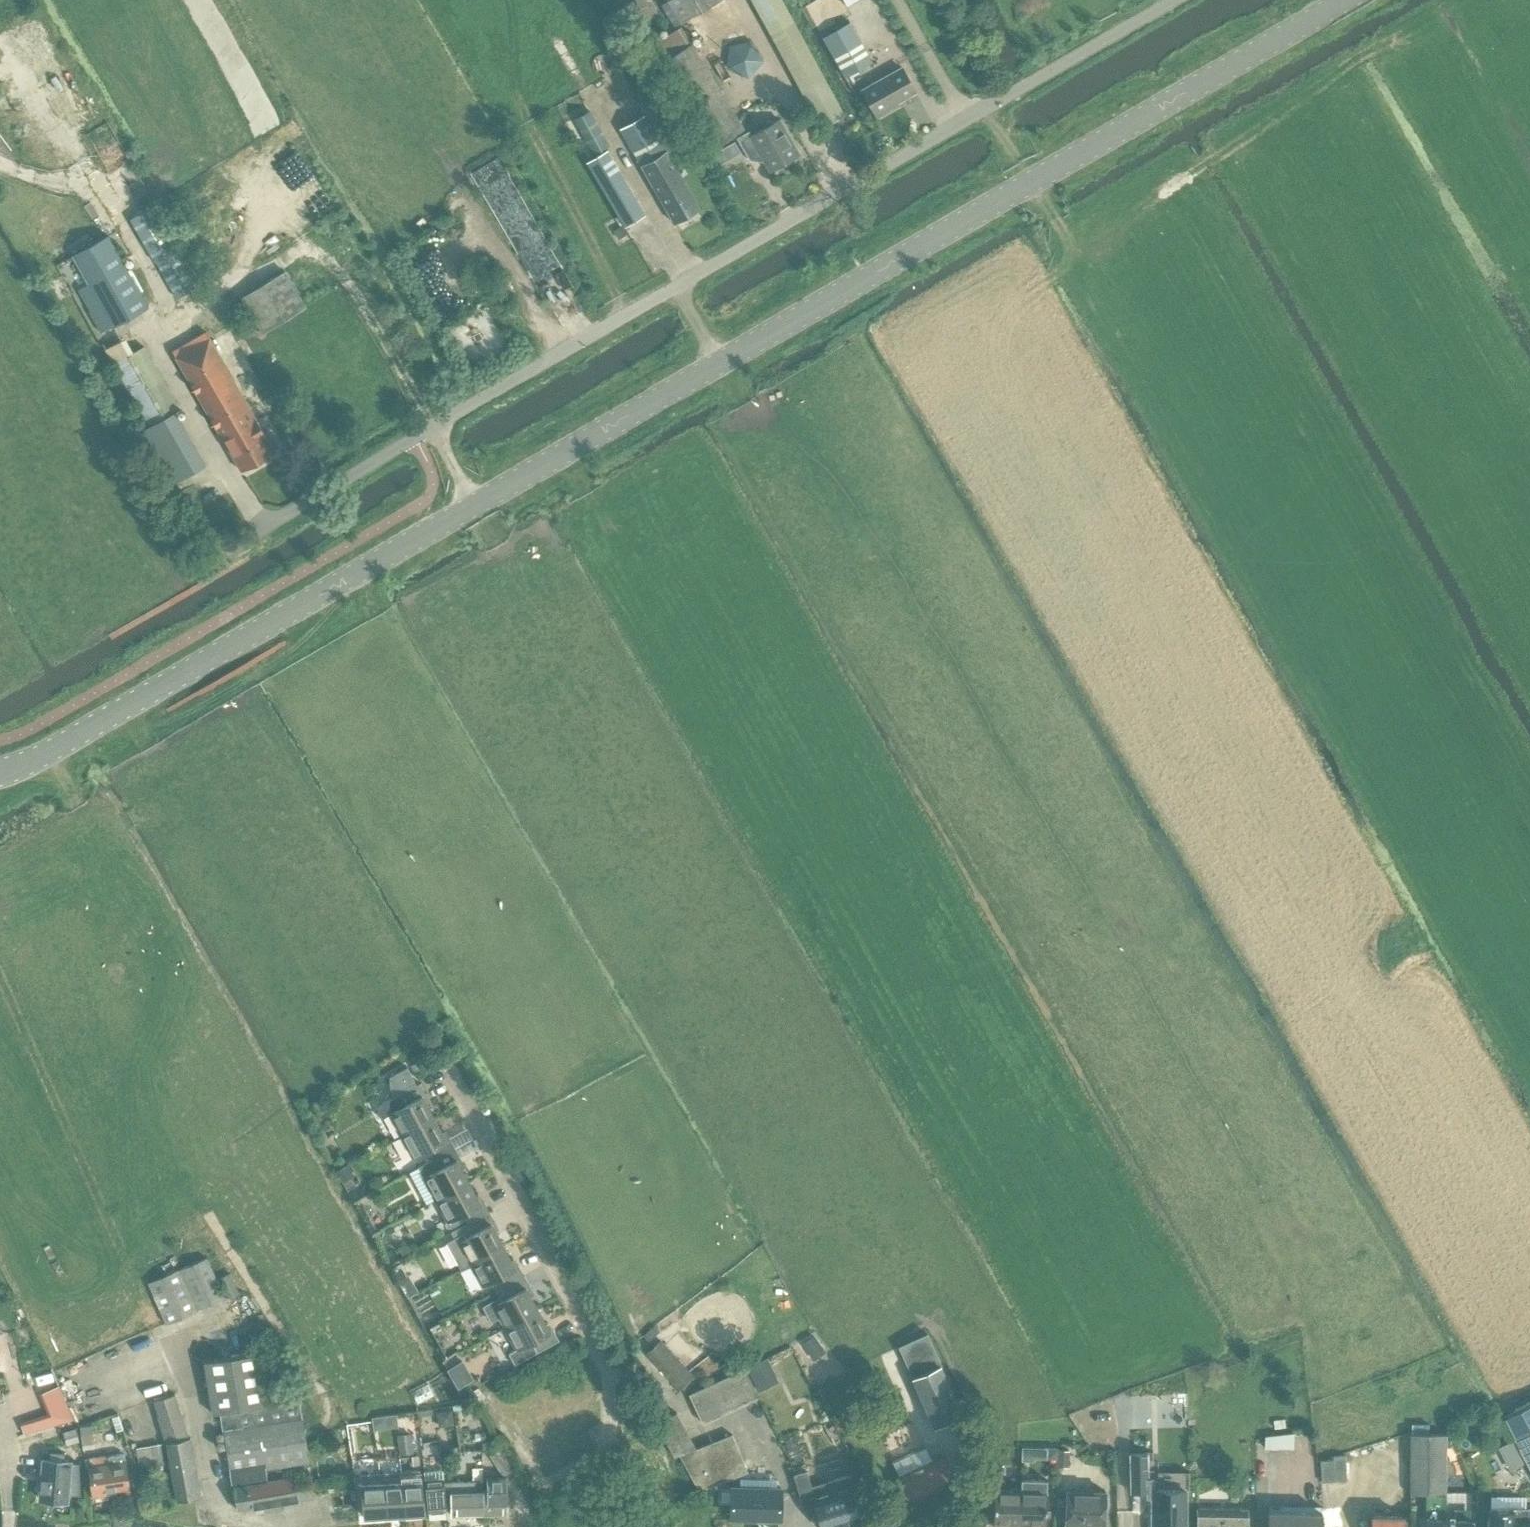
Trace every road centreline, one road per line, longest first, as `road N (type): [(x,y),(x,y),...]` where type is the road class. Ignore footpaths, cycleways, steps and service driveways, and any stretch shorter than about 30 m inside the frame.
road 1 (tertiary): [(1346,0),(0,774)]
road 2 (unclassified): [(233,549),(1173,0)]
road 3 (track): [(161,328),(287,254),(343,274),(507,558)]
road 4 (residential): [(647,1526),(606,1439),(614,1400),(609,1369),(450,1075)]
road 5 (track): [(0,164),(84,189),(123,227),(162,302),(161,355)]
road 6 (track): [(626,315),(522,109)]
road 7 (track): [(446,167),(563,352)]
road 8 (track): [(984,108),(1065,237)]
road 9 (track): [(675,287),(744,409)]

